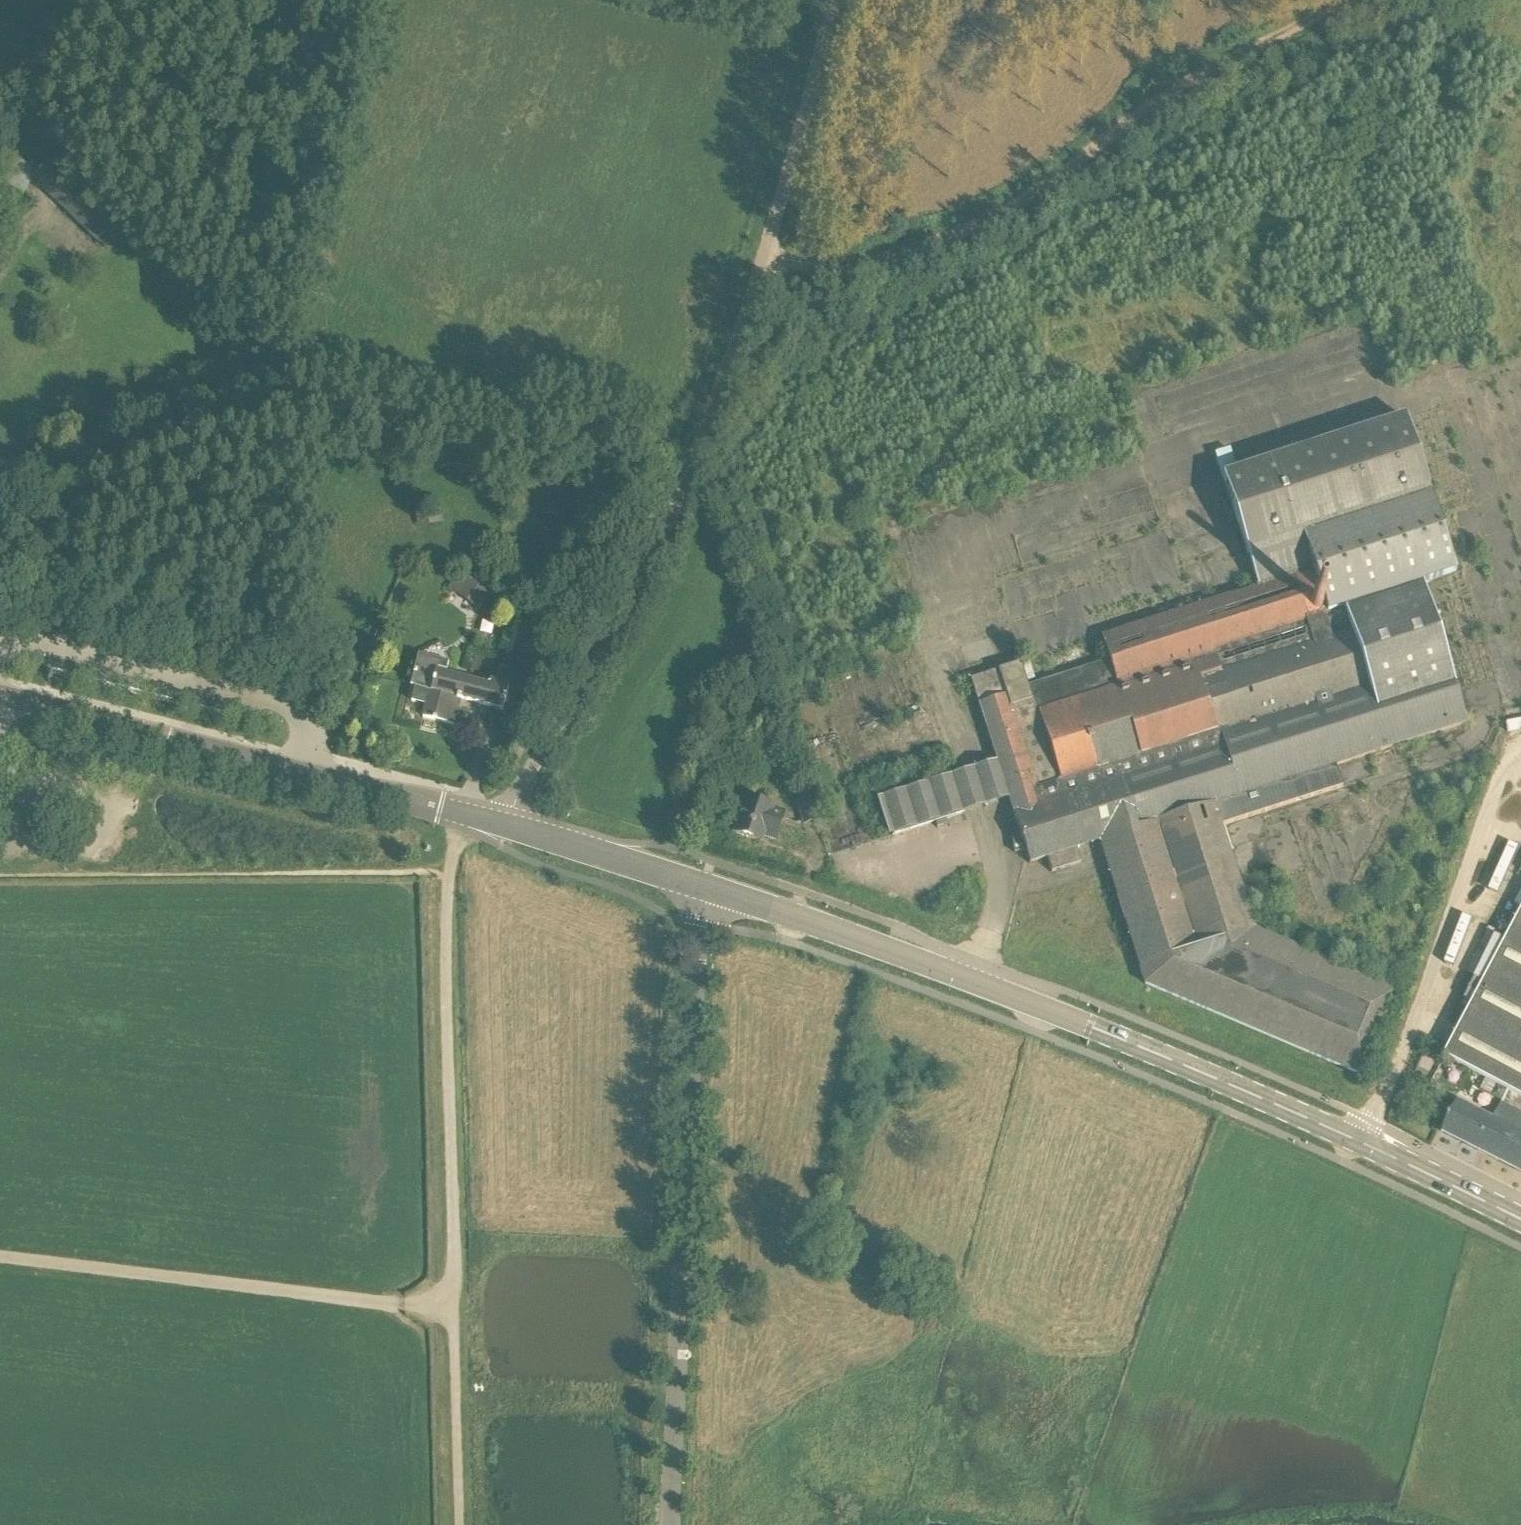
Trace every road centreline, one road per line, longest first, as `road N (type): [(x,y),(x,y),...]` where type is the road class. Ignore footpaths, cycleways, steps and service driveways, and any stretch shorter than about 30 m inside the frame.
road 1 (residential): [(499,821),(598,661),(667,526),(761,267),(833,0)]
road 2 (secondary): [(1362,1141),(1094,1026),(705,886)]
road 3 (track): [(1351,0),(1194,73),(984,221),(836,262),(761,267)]
road 4 (track): [(462,1524),(449,872)]
road 5 (residential): [(671,1524),(702,922)]
road 6 (secondary): [(499,821),(0,694)]
road 7 (unclassified): [(1362,1141),(1520,731)]
road 8 (secondary): [(705,886),(499,821)]
road 9 (secondary): [(1520,1219),(1362,1141)]

